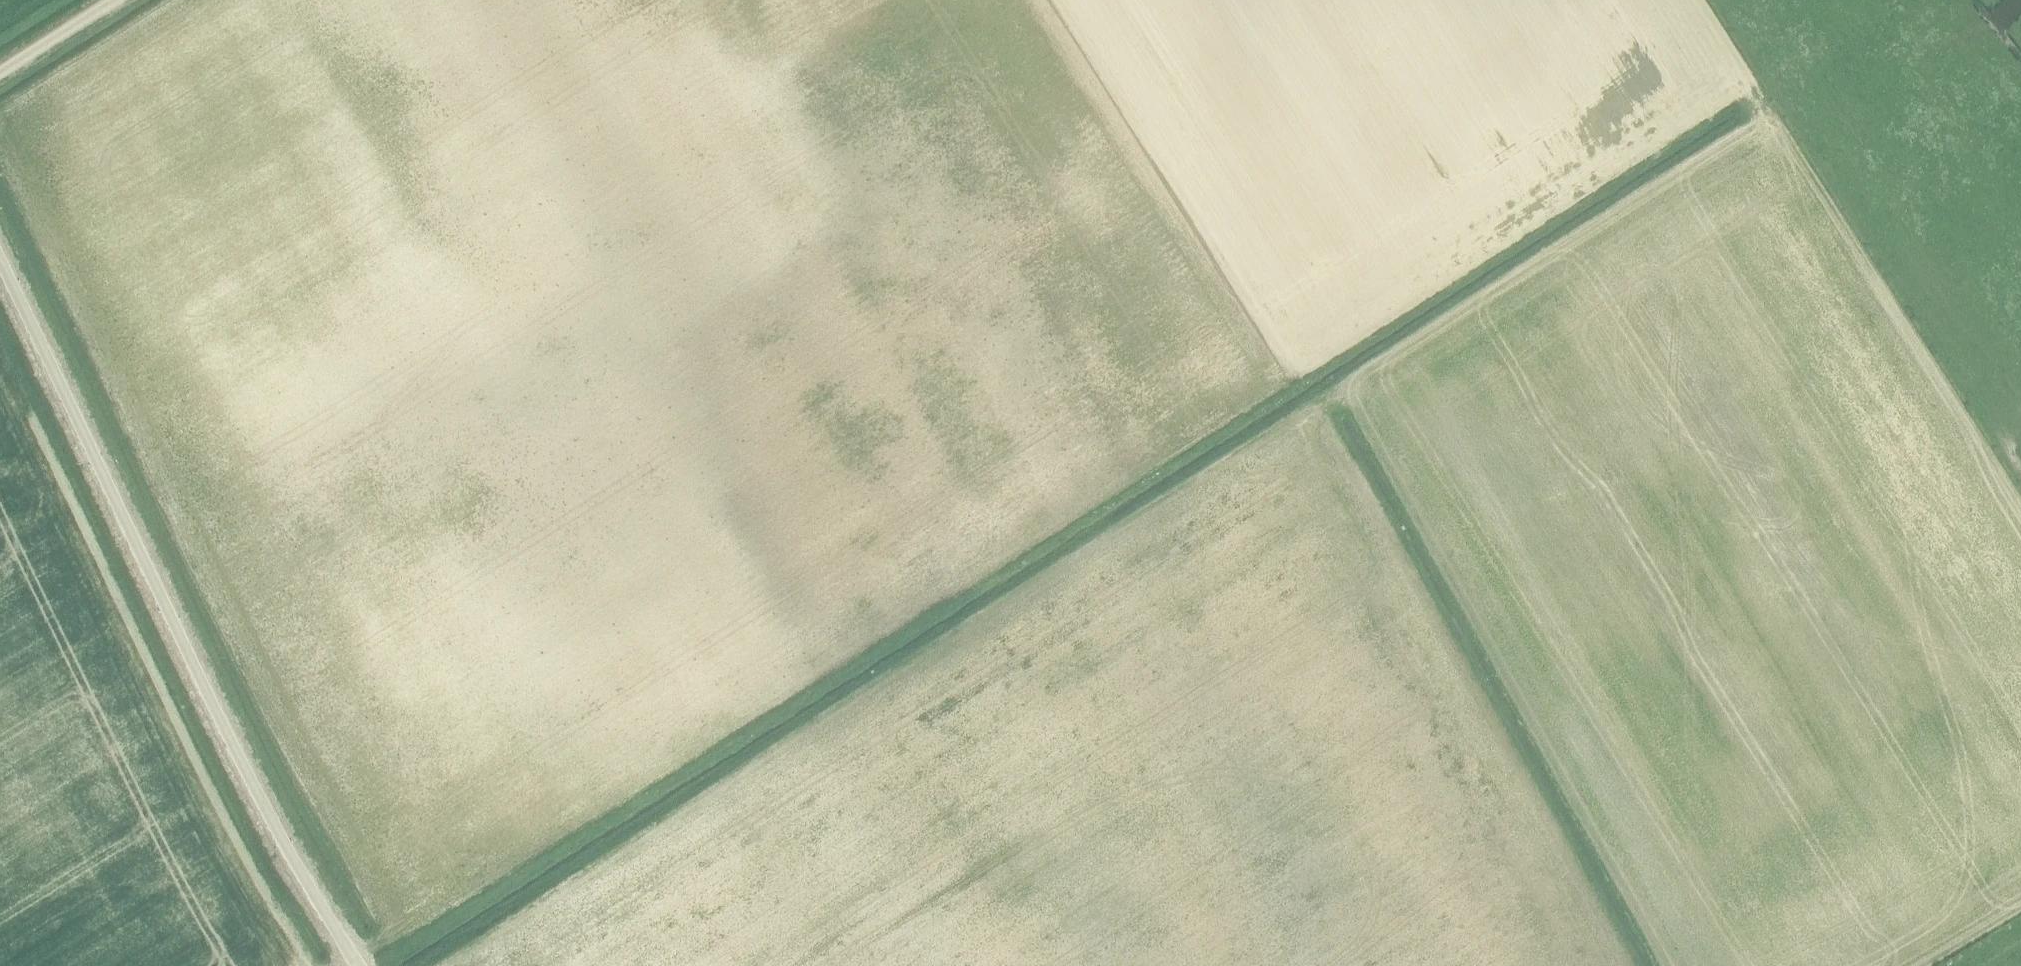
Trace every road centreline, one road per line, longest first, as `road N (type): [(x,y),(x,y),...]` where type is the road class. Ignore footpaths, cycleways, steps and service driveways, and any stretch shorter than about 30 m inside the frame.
road 1 (unclassified): [(383,965),(186,614),(0,250)]
road 2 (unclassified): [(0,73),(116,0)]

